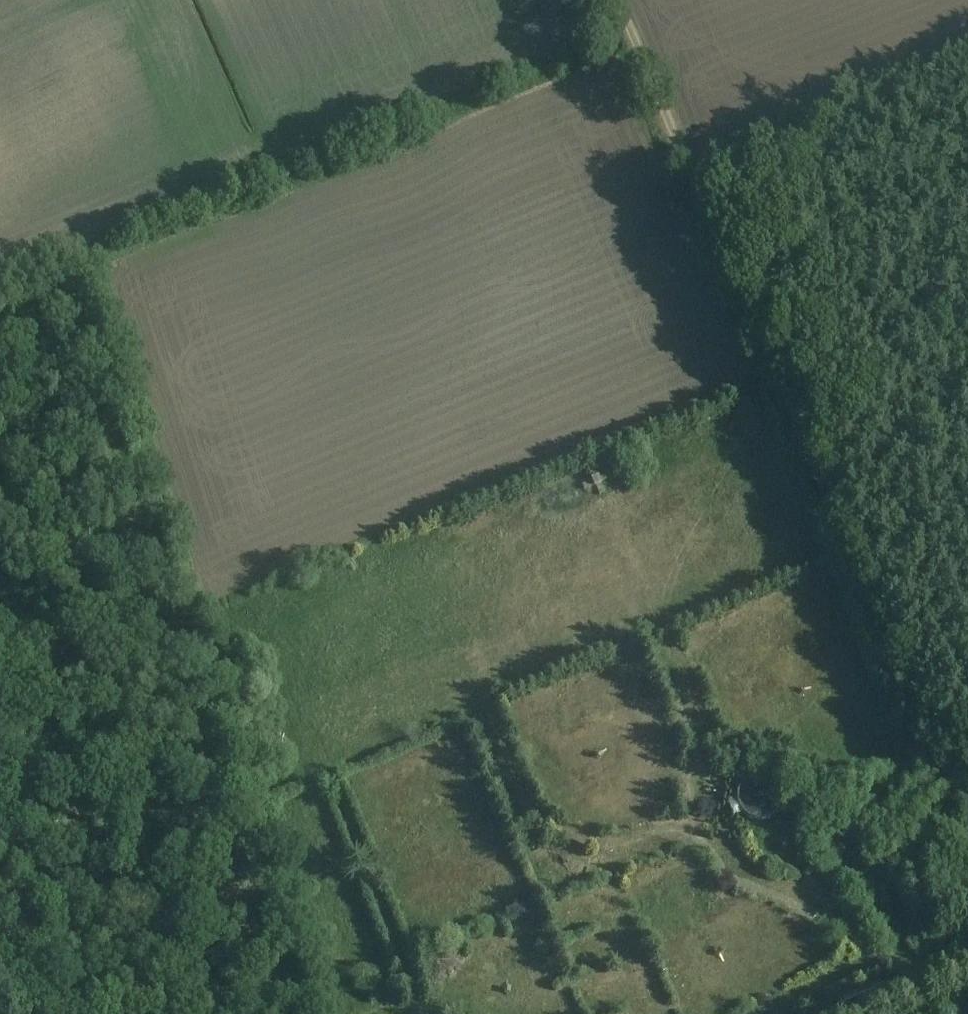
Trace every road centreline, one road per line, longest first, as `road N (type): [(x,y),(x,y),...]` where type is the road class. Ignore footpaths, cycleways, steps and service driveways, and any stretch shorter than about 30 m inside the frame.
road 1 (track): [(615,0),(967,823)]

